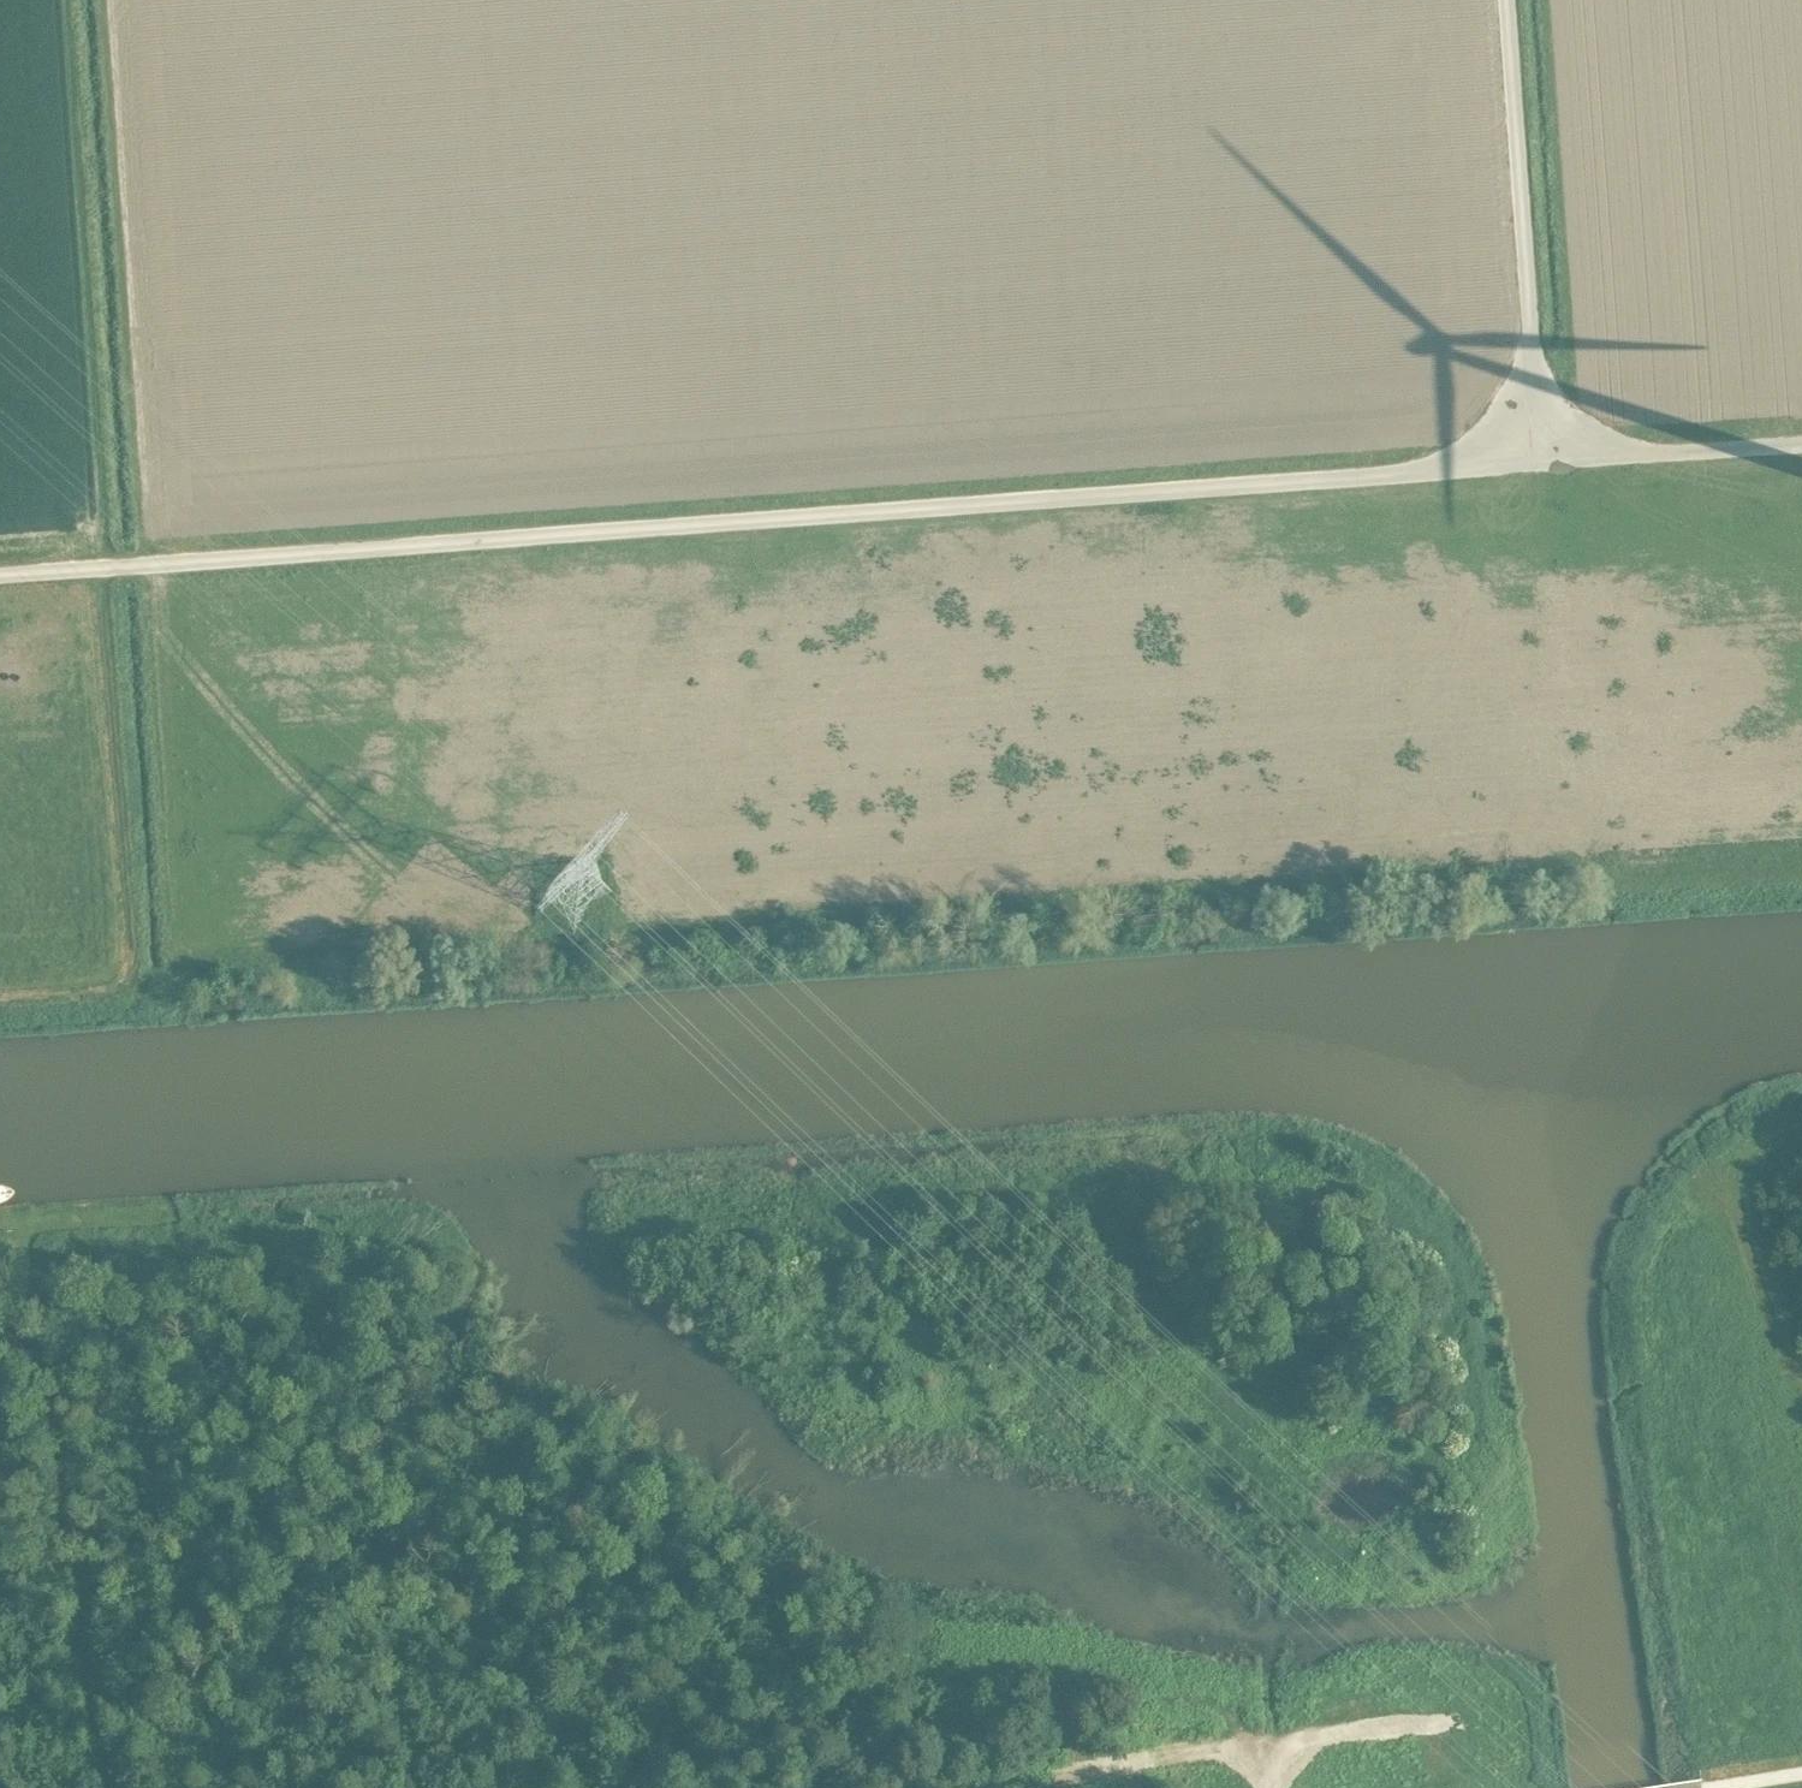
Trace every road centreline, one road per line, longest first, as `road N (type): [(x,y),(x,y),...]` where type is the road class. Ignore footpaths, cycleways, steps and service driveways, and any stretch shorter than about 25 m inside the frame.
road 1 (track): [(1130,1759),(1270,1750),(1372,1728)]
road 2 (track): [(1728,1186),(1771,1341),(1801,1381)]

